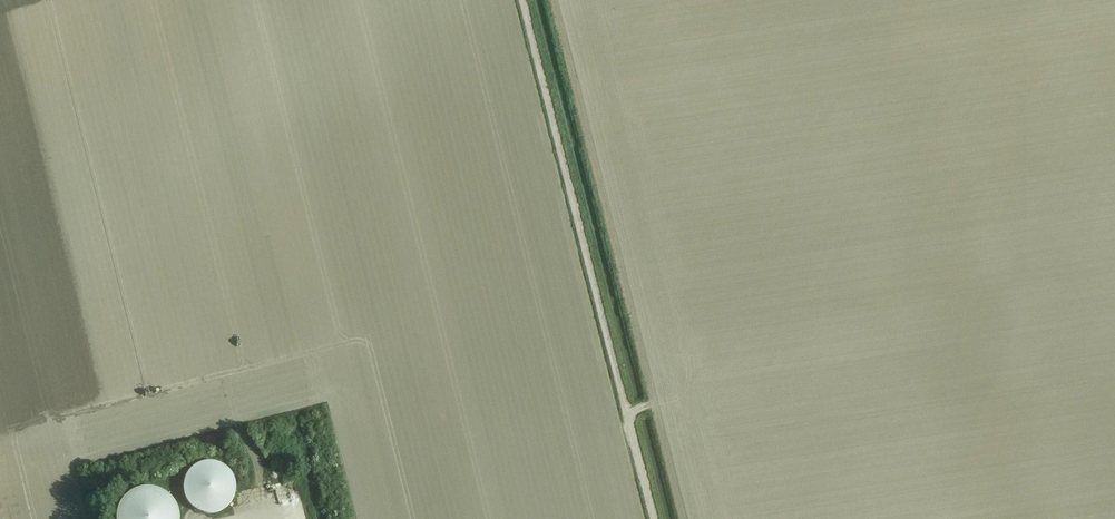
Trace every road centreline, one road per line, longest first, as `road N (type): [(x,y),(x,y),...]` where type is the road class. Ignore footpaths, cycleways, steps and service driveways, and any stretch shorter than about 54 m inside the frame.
road 1 (track): [(522,0),(654,518)]

